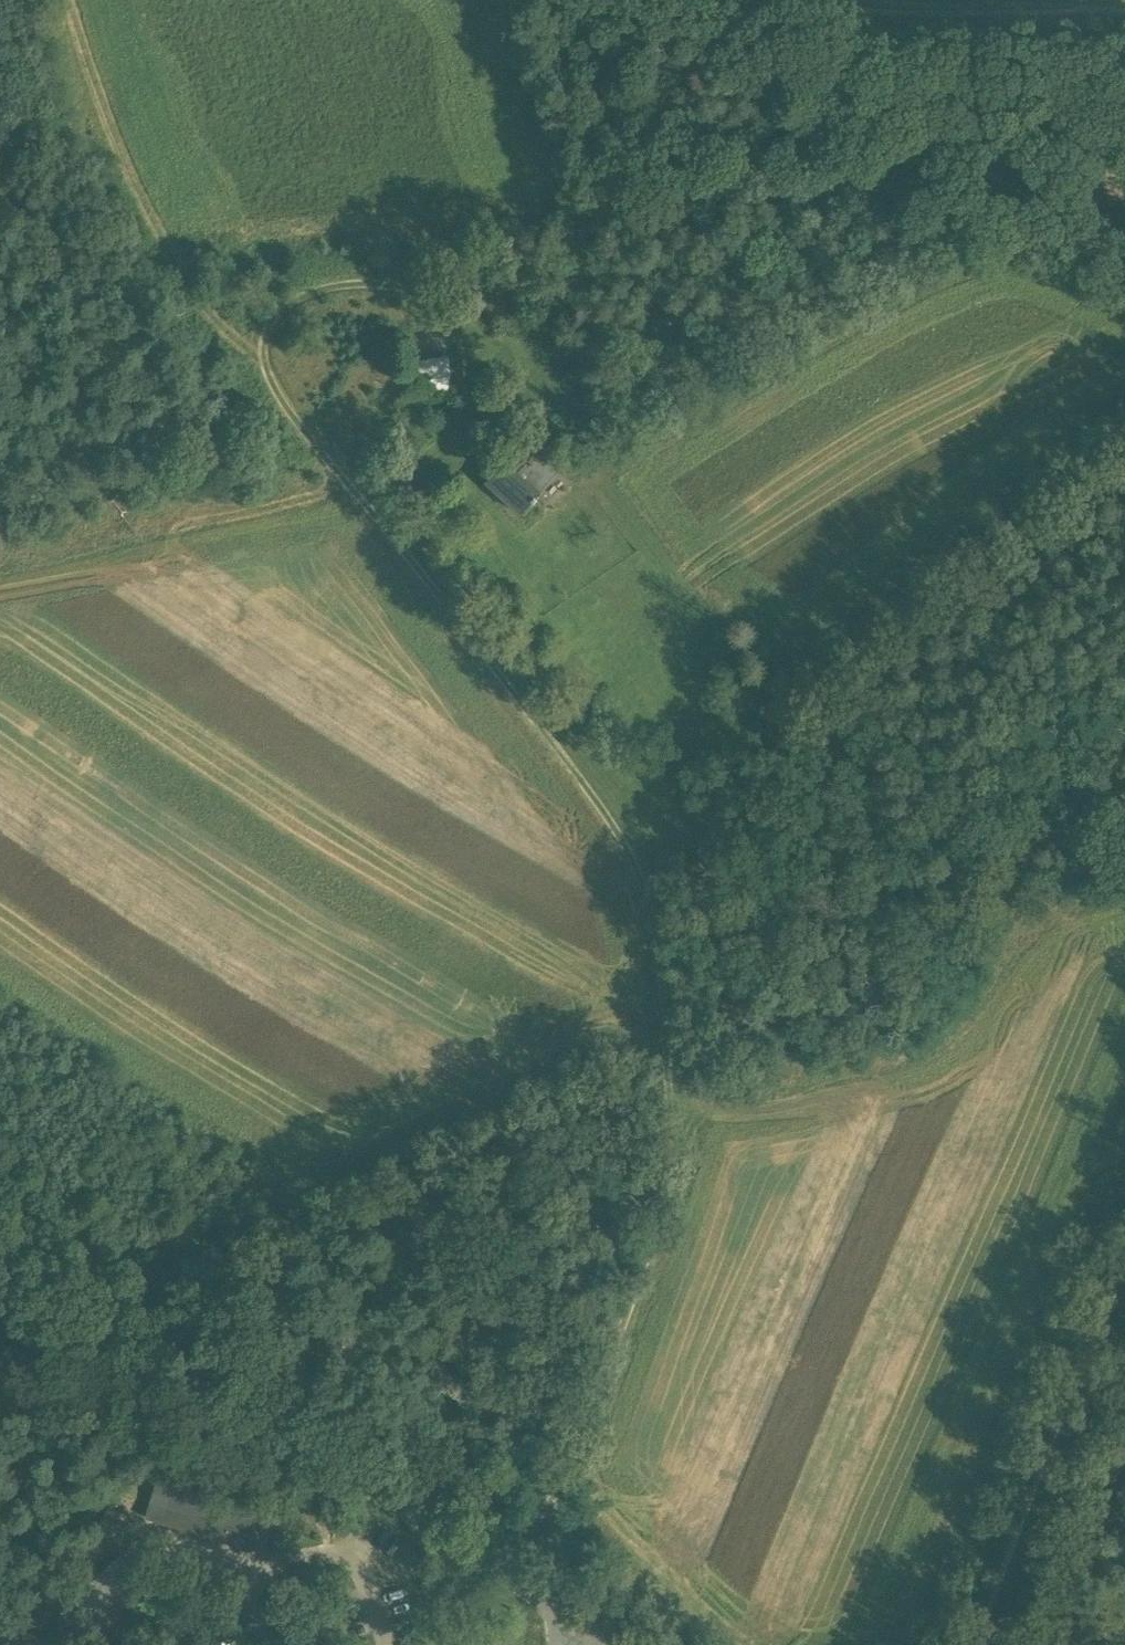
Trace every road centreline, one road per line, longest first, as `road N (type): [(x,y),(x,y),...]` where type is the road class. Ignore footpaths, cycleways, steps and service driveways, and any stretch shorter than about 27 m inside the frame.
road 1 (unclassified): [(613,1644),(322,1456),(0,1295)]

